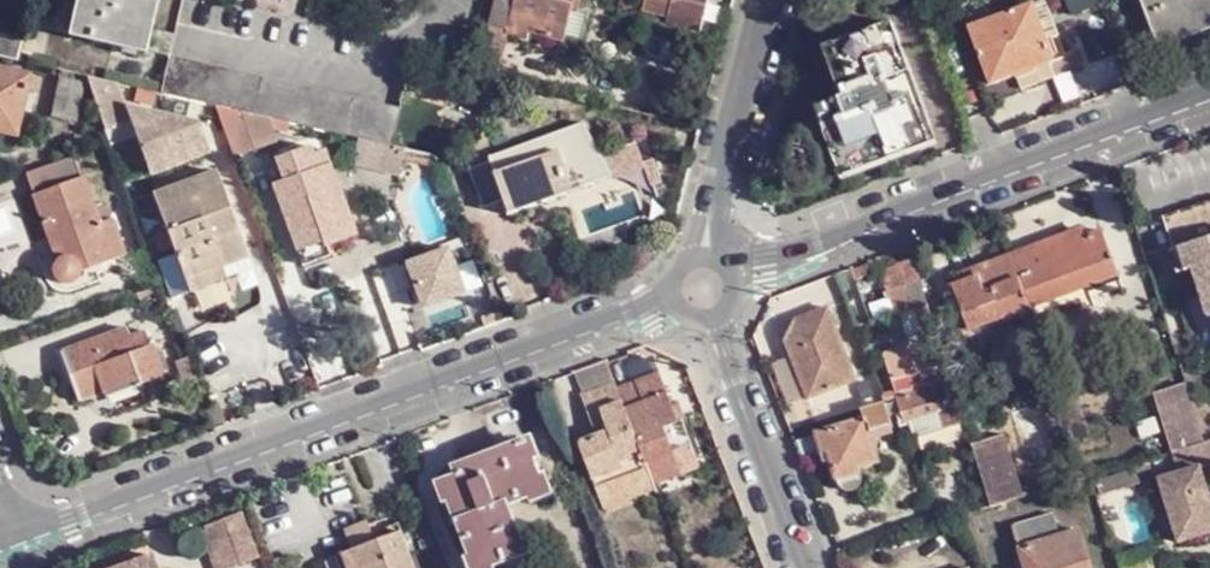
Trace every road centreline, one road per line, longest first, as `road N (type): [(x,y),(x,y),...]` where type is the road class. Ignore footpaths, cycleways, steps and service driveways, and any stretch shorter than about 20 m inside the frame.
road 1 (residential): [(703,284),(7,536)]
road 2 (residential): [(1209,97),(703,284)]
road 3 (residential): [(807,567),(703,284)]
road 4 (residential): [(765,0),(708,210),(703,284)]

